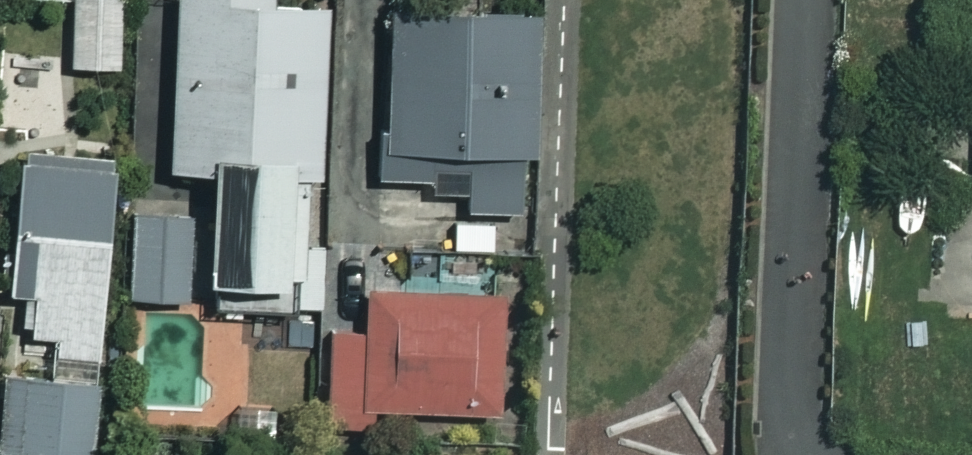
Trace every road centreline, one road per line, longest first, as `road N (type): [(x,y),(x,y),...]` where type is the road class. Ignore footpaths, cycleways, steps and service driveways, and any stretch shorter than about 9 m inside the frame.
road 1 (residential): [(788,454),(794,0)]

